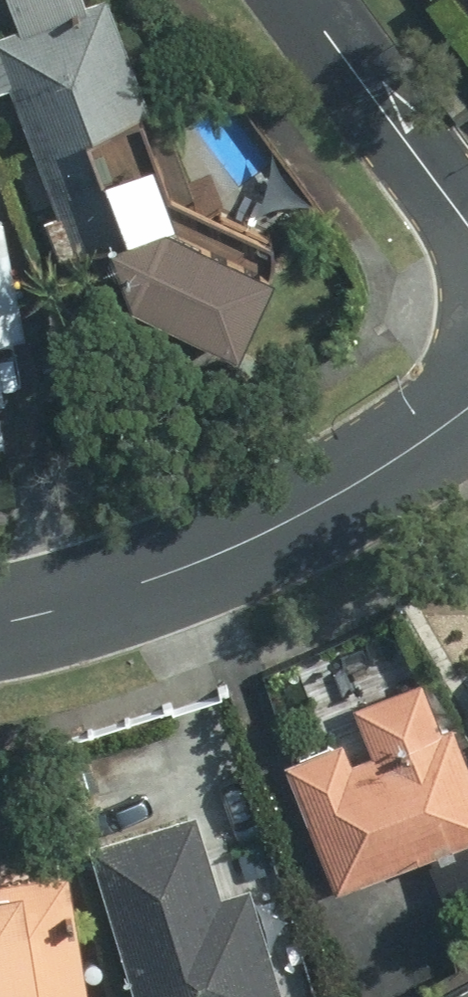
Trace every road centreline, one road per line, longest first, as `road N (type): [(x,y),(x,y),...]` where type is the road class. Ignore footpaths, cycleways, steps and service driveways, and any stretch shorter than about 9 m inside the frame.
road 1 (tertiary): [(467,408),(323,504),(233,545),(0,622)]
road 2 (residential): [(305,0),(467,230)]

